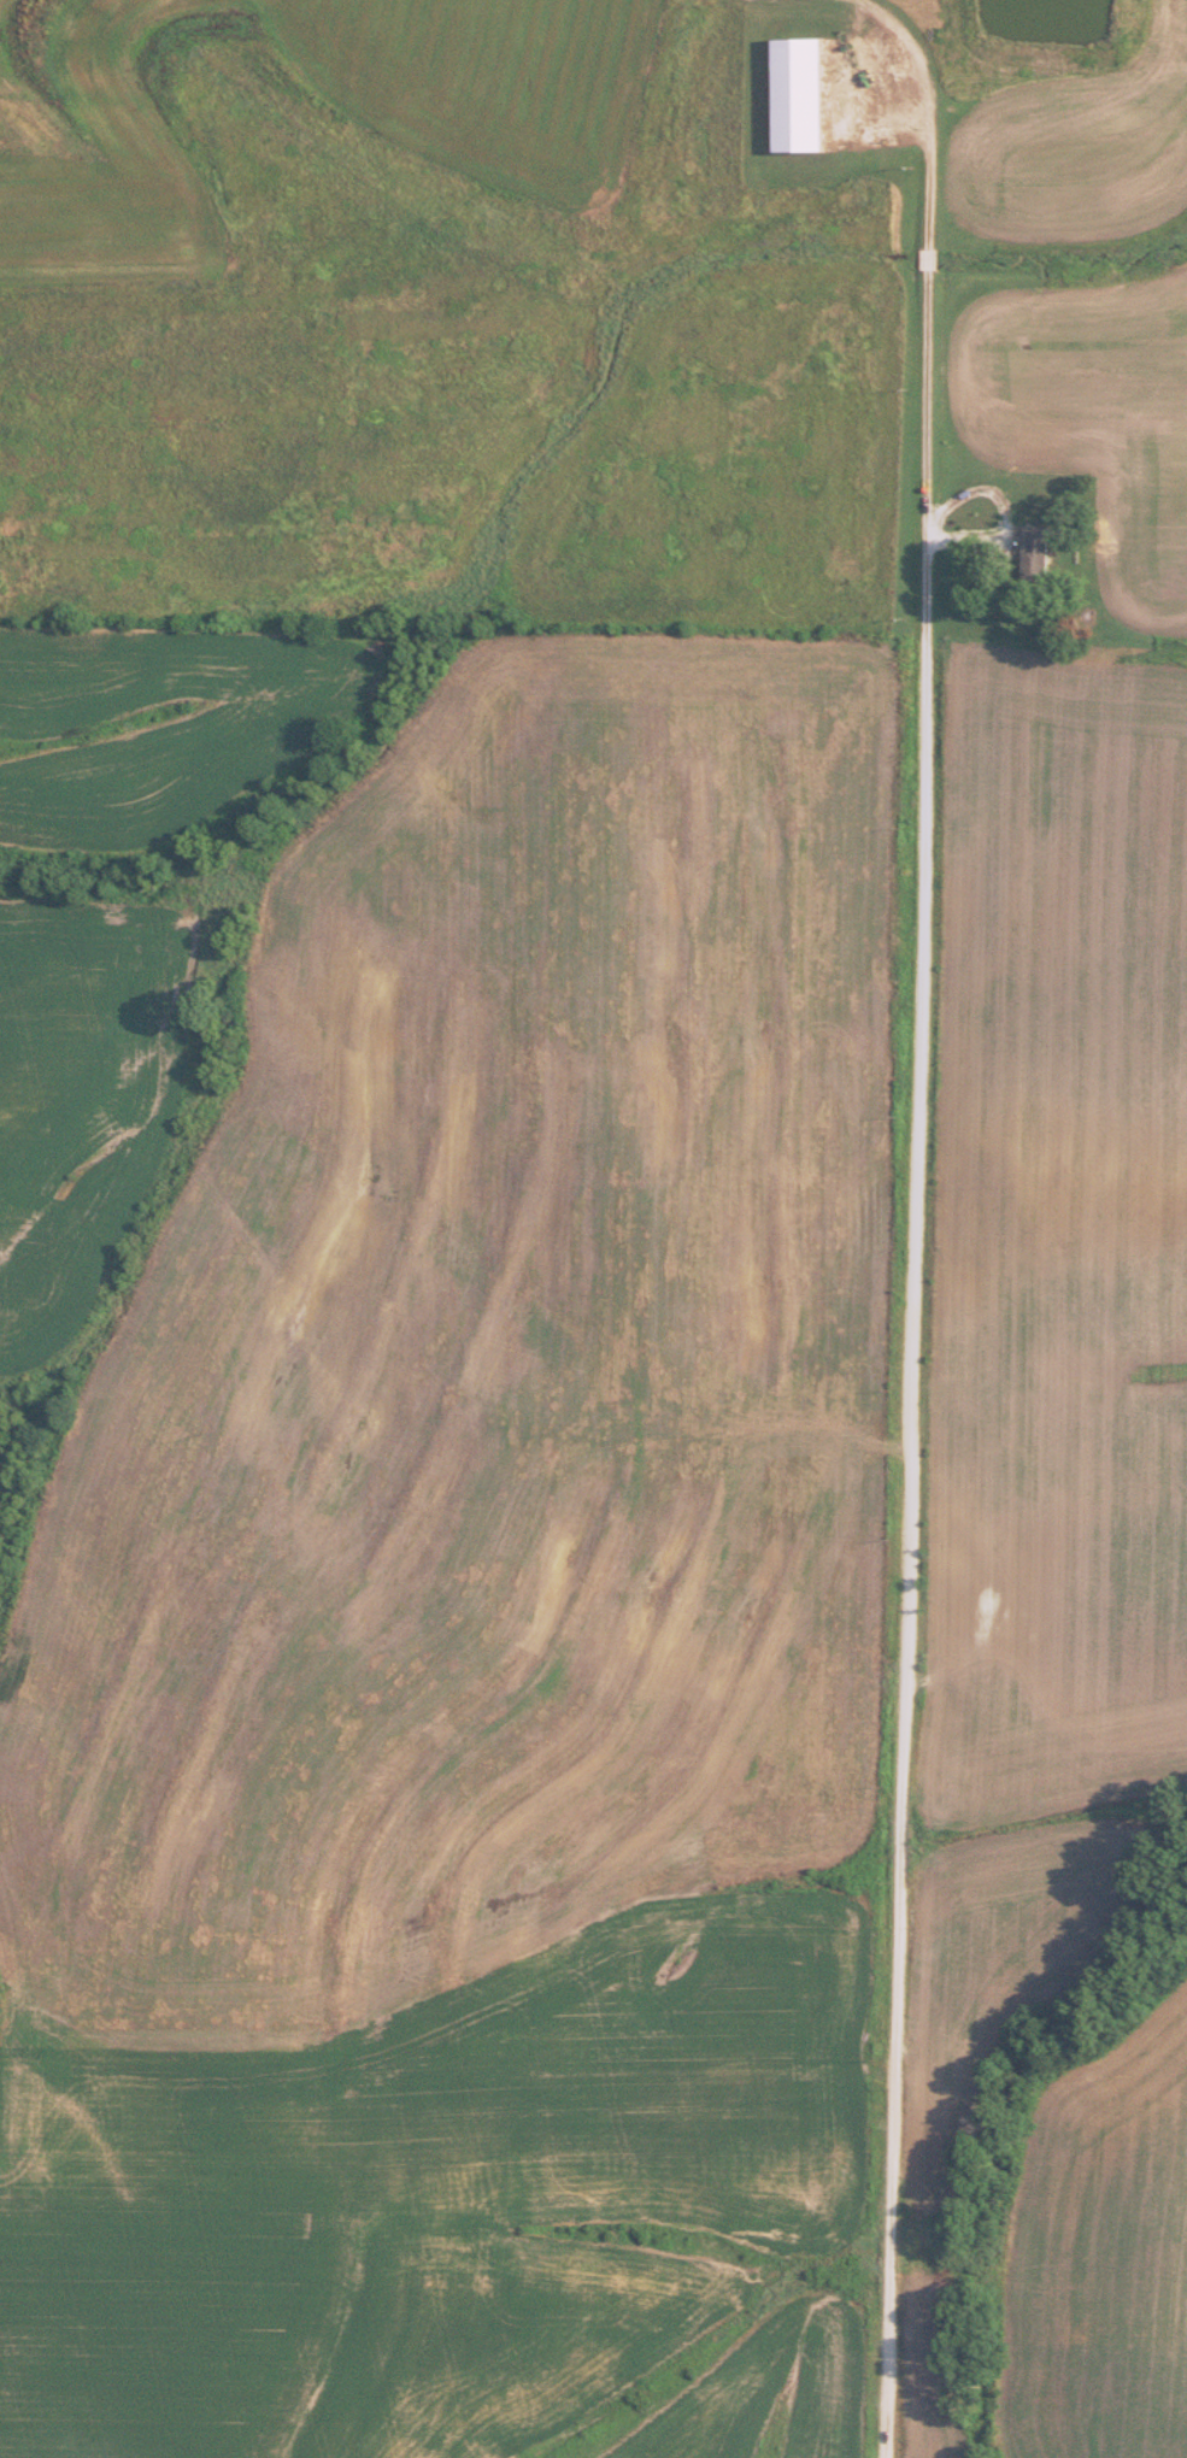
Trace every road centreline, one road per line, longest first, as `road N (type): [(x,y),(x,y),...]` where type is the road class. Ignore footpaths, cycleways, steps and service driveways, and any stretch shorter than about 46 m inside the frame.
road 1 (residential): [(885,2457),(929,536)]

